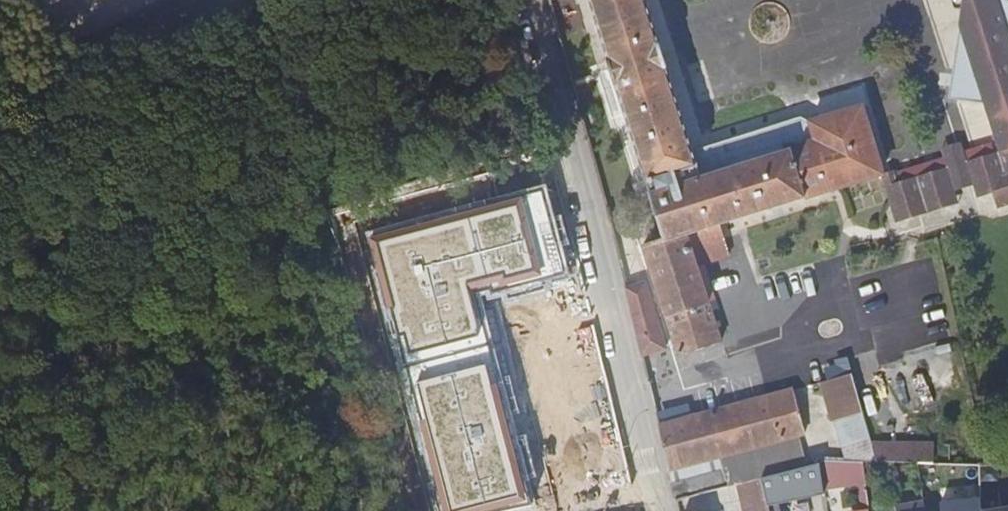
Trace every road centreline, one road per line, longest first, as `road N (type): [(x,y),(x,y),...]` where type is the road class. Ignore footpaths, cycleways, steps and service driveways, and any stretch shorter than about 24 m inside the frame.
road 1 (residential): [(657,510),(531,0)]

